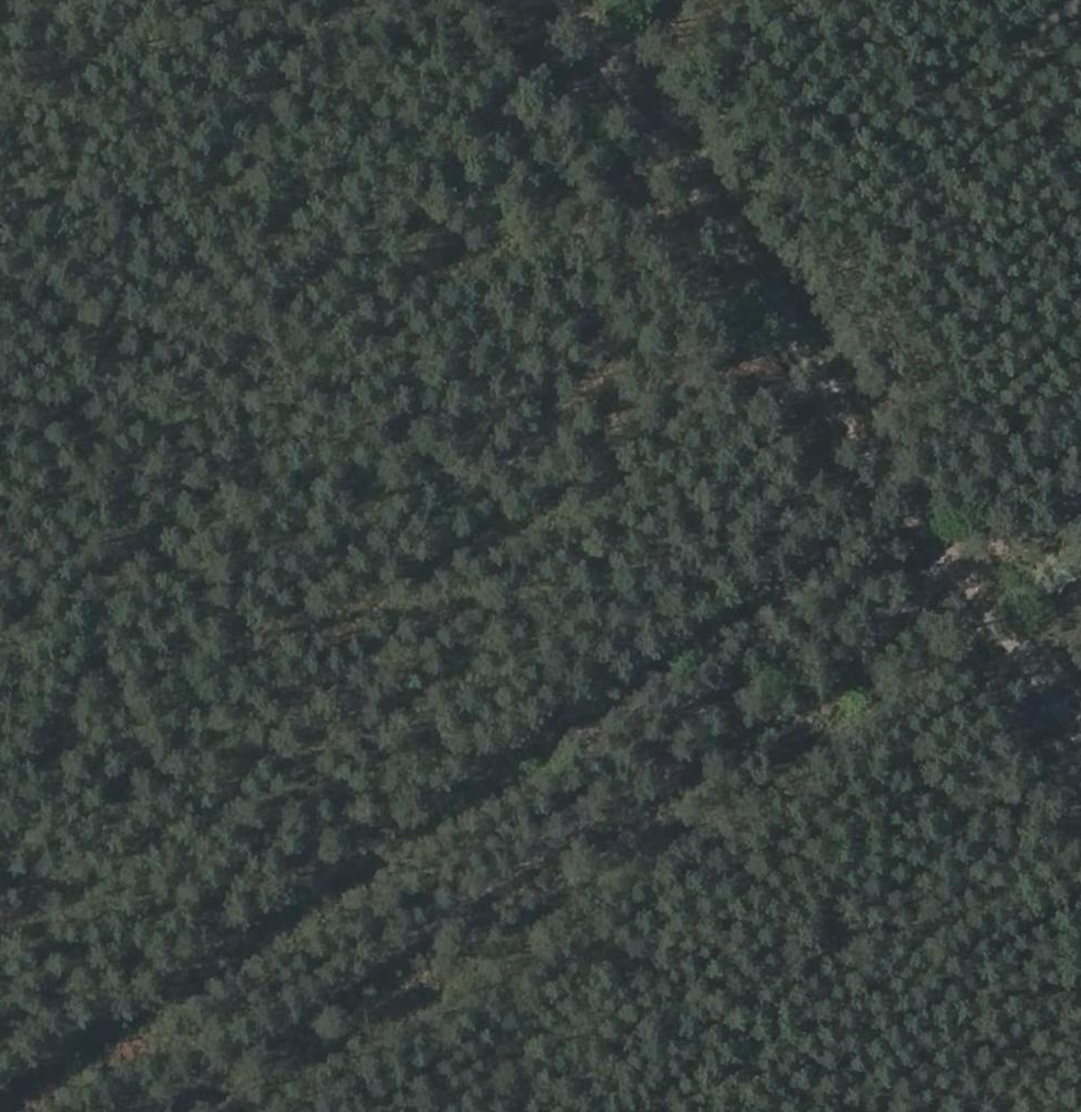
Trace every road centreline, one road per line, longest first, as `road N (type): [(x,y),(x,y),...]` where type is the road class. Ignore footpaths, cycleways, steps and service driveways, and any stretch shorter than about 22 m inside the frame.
road 1 (track): [(1080,499),(147,1111)]
road 2 (track): [(592,0),(1080,718)]

